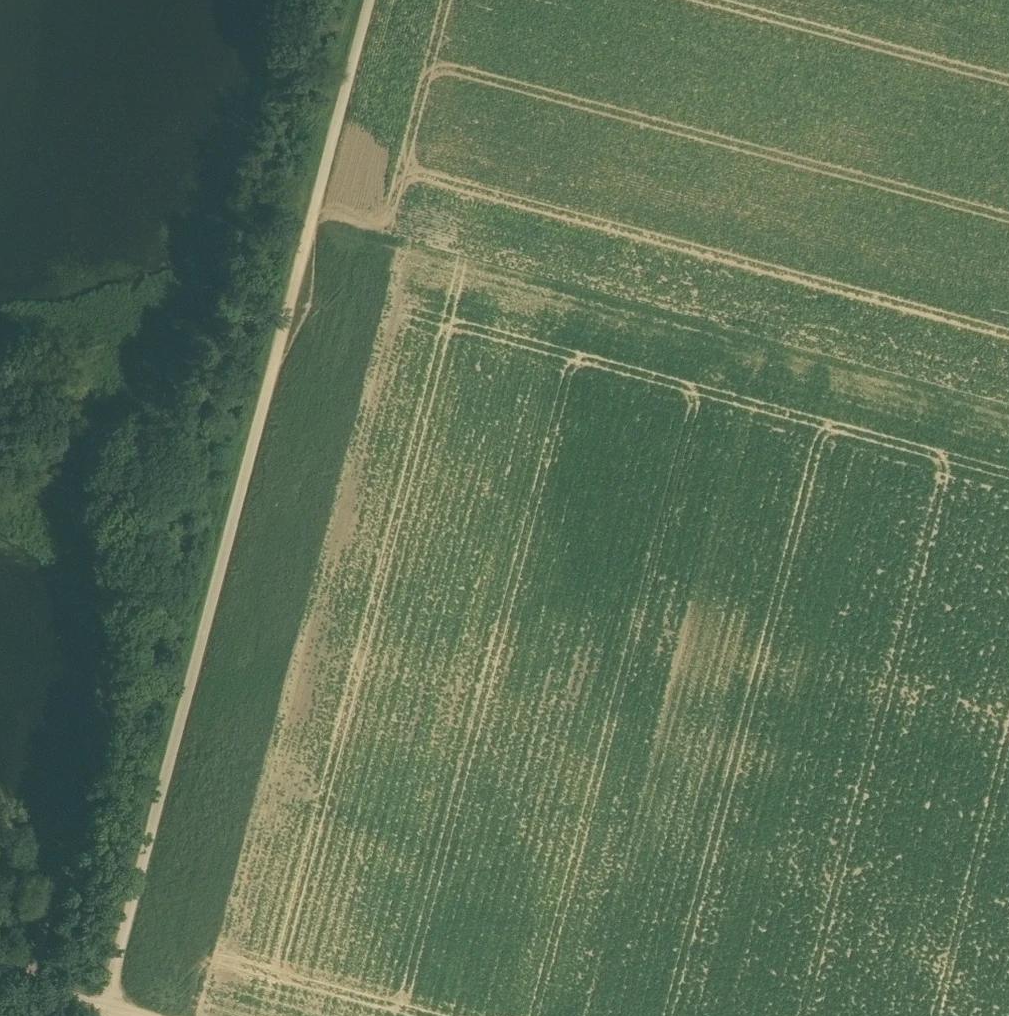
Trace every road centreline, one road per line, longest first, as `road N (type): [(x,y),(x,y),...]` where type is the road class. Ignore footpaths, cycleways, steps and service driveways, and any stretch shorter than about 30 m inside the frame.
road 1 (track): [(104,1015),(372,0)]
road 2 (track): [(0,983),(129,1015)]

